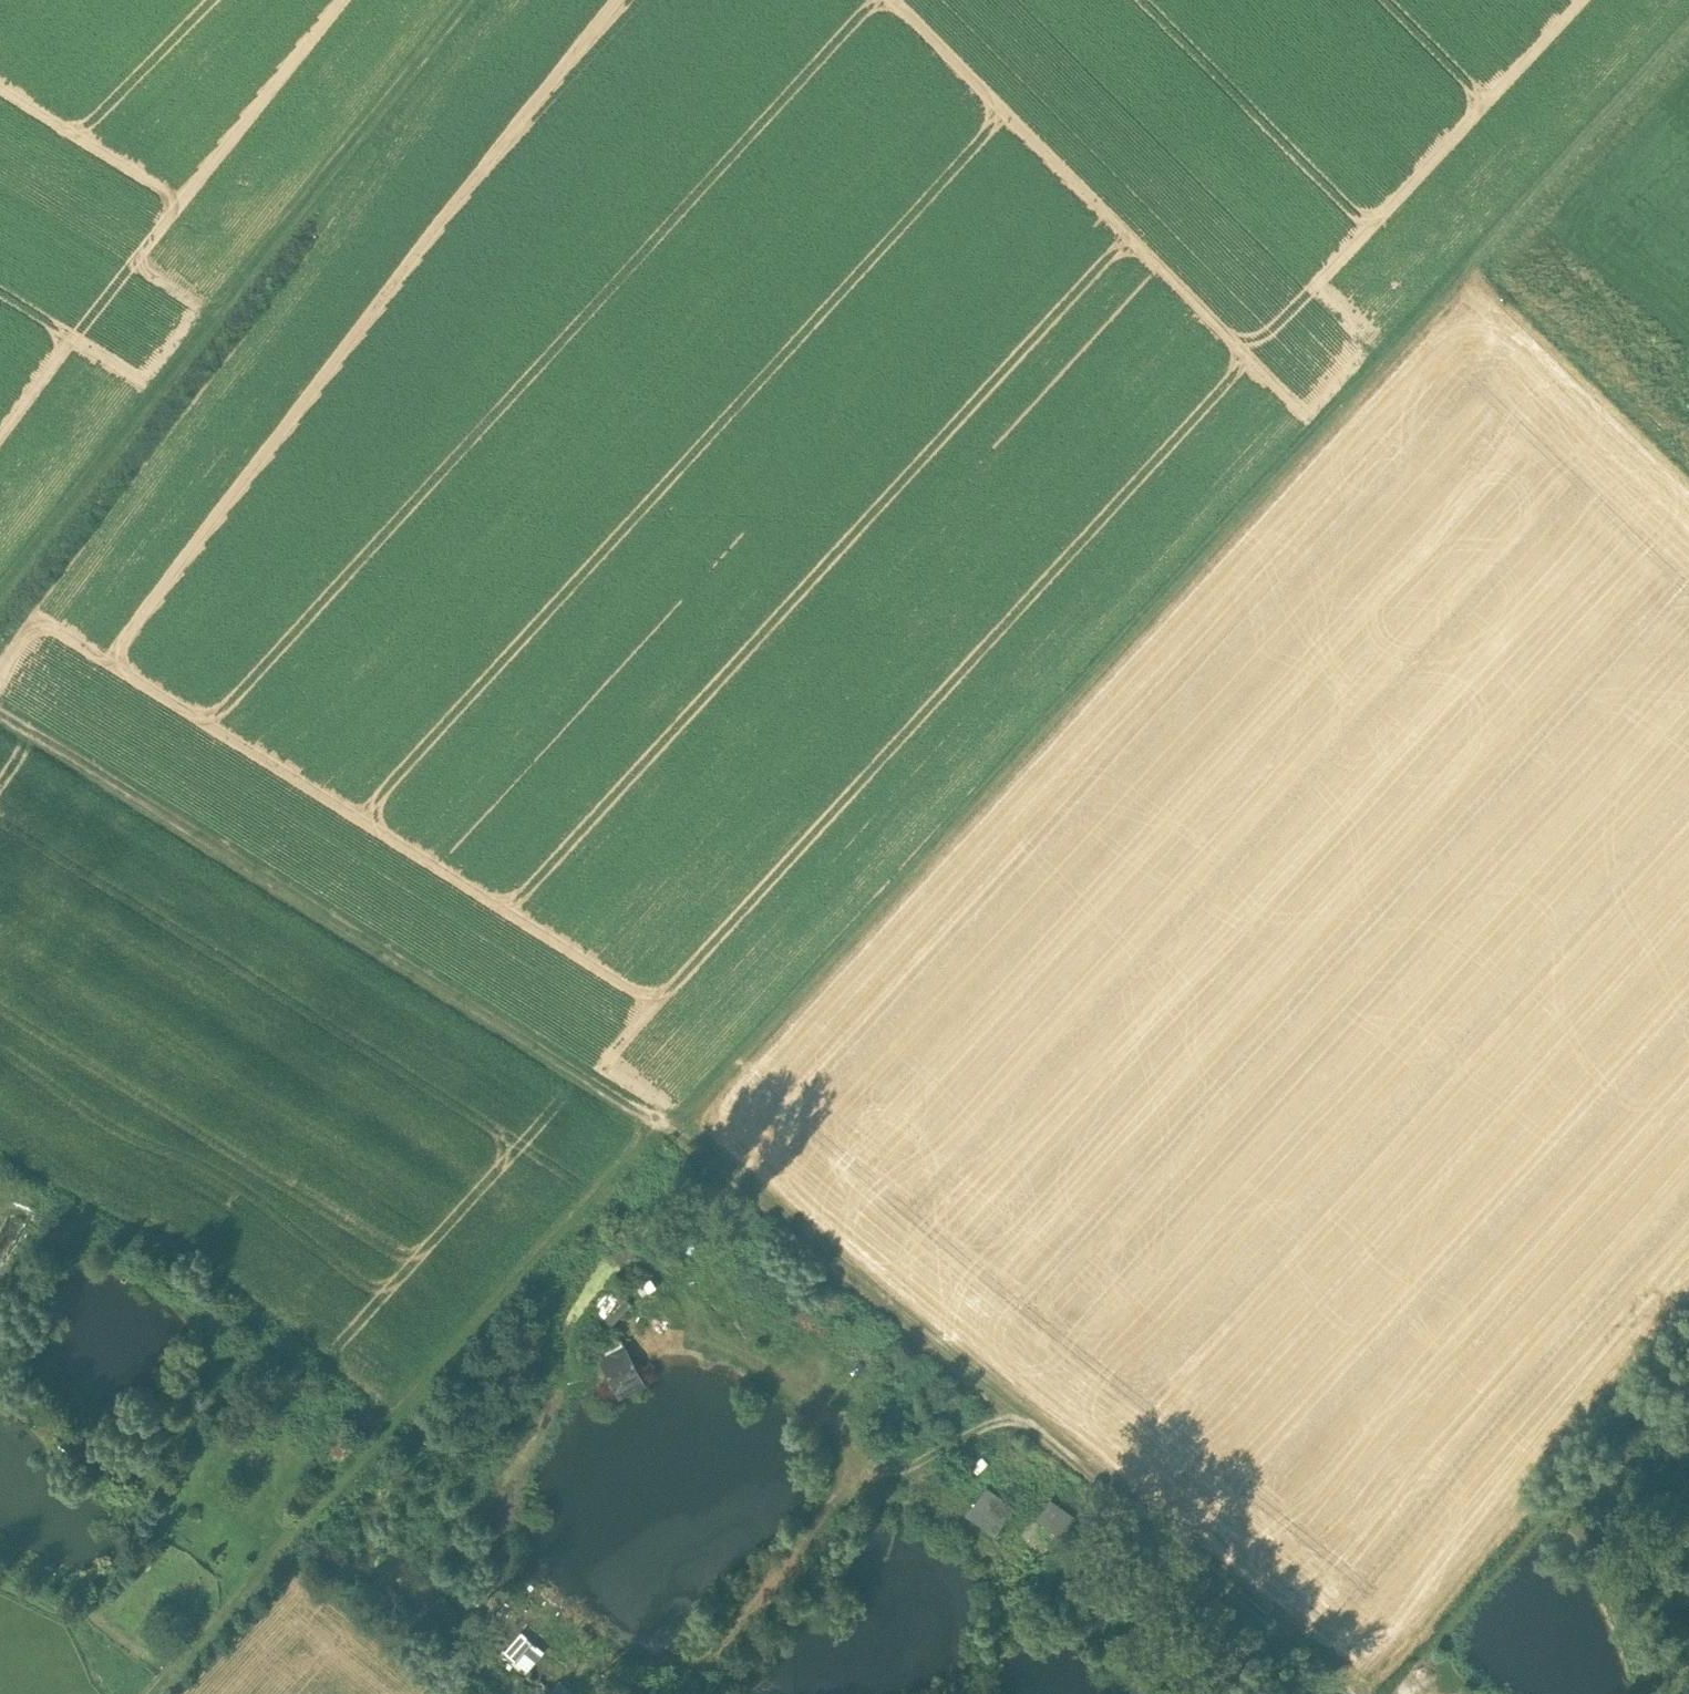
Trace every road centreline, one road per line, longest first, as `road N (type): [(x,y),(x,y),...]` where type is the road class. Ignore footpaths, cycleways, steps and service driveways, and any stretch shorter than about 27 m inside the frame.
road 1 (track): [(1688,29),(261,1565)]
road 2 (track): [(997,1403),(646,1119),(0,712)]
road 3 (track): [(470,0),(0,599)]
road 4 (unclassified): [(261,1565),(147,1693)]

